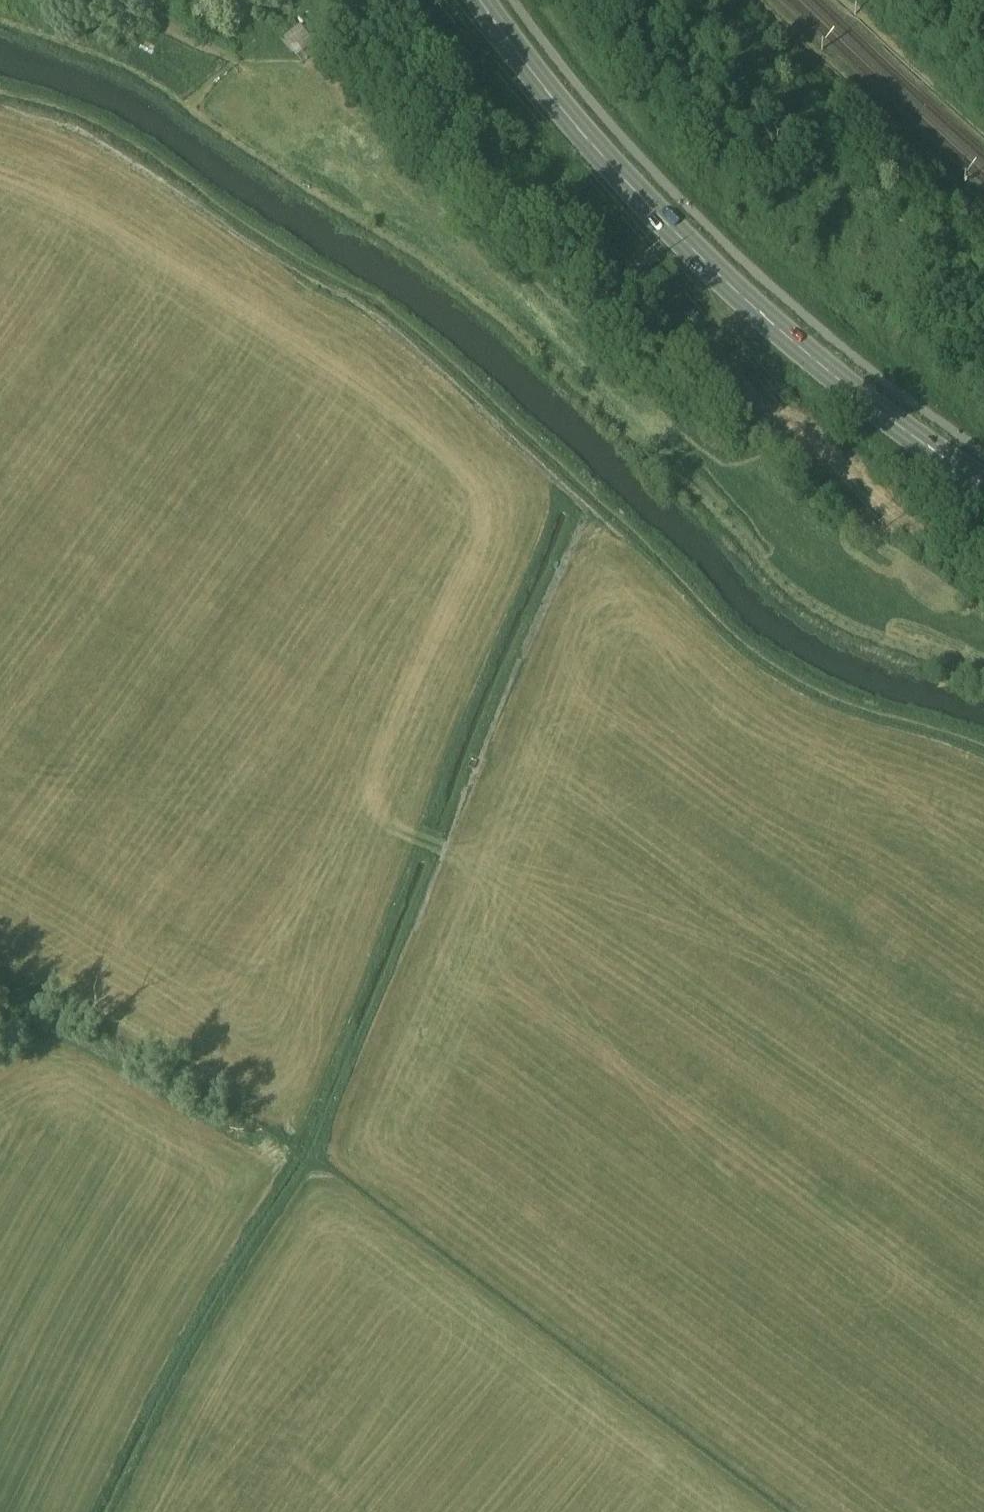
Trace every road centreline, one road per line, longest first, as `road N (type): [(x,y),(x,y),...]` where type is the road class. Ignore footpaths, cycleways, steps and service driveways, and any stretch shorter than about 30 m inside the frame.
road 1 (track): [(983,748),(850,704),(761,658),(414,330),(141,147),(0,90)]
road 2 (primary): [(983,492),(780,339),(630,196),(472,0)]

